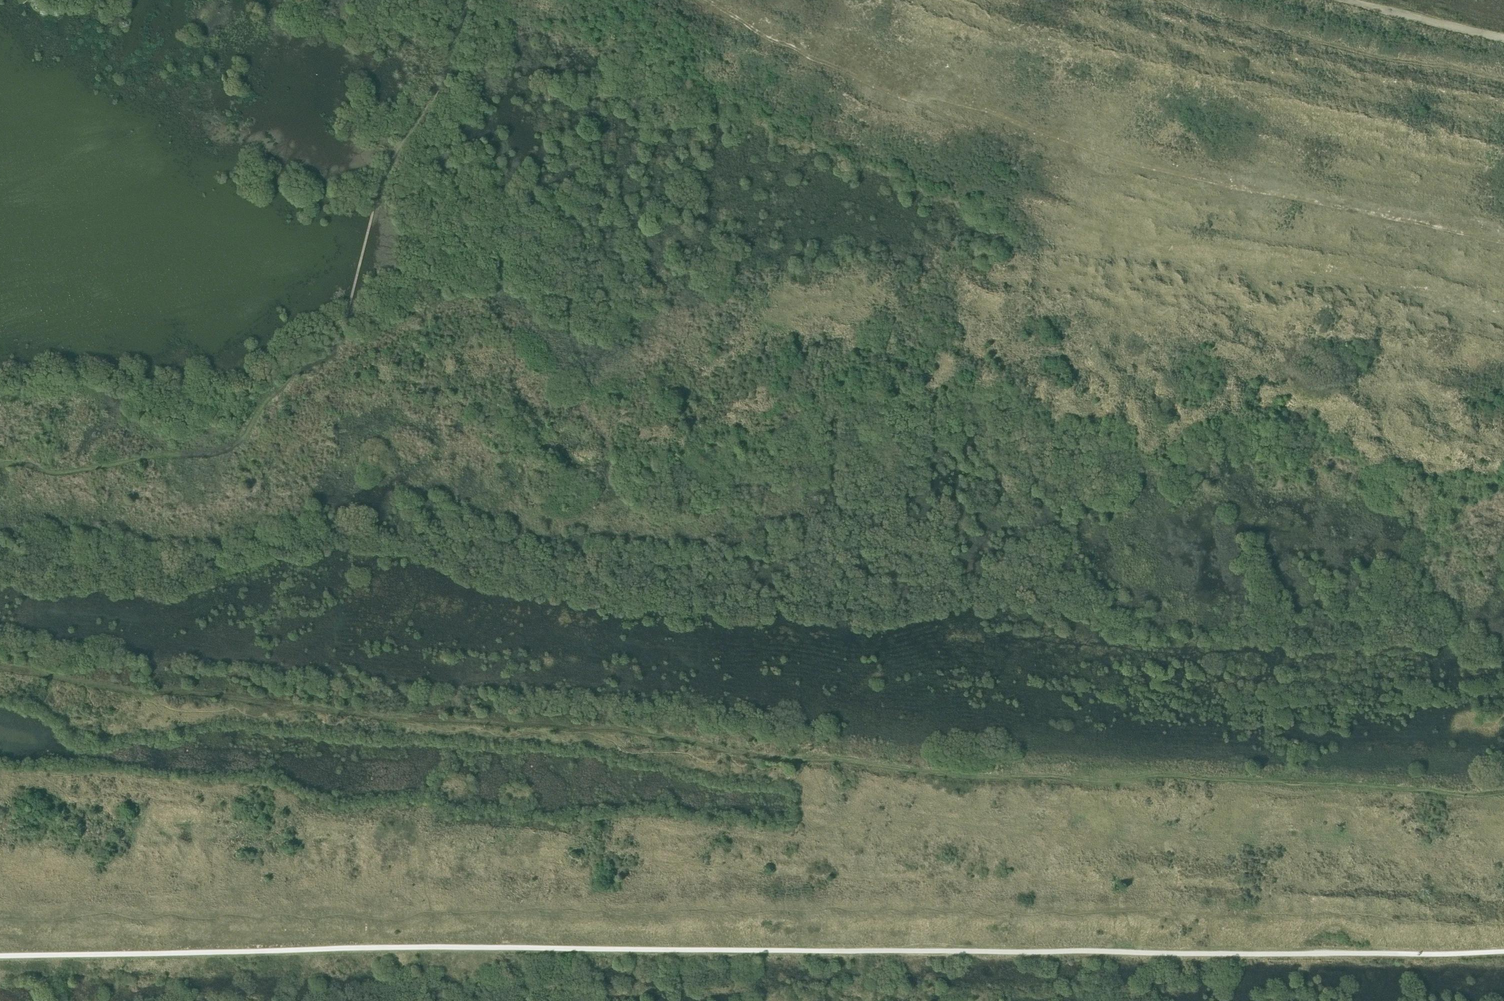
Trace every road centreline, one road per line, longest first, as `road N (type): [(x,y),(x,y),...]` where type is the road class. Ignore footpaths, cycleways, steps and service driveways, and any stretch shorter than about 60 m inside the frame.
road 1 (track): [(1338,0),(1503,41)]

